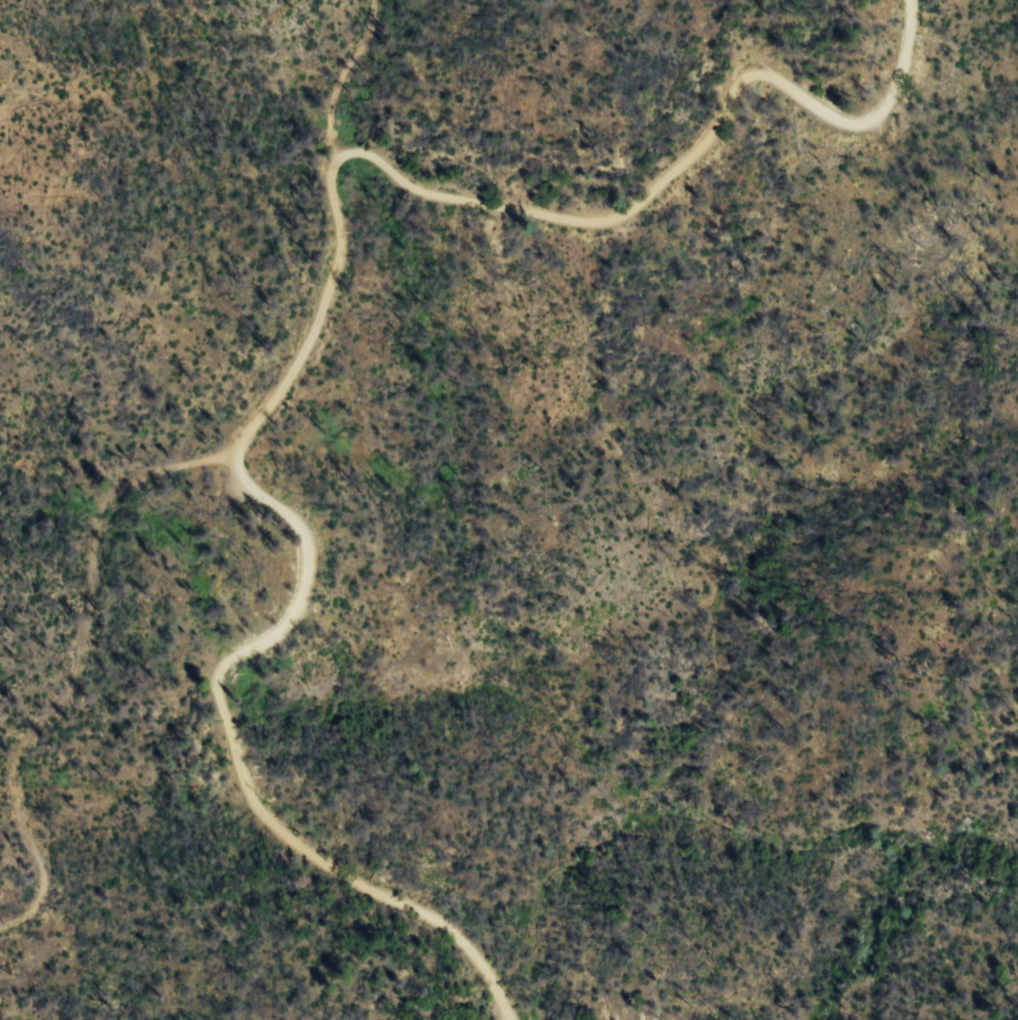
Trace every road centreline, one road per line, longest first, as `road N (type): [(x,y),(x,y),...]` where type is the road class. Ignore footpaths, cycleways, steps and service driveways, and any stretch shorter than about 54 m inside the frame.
road 1 (tertiary): [(515,1019),(492,972),(462,936),(295,843),(265,818),(241,765),(225,663),(290,626),(309,564),(302,529),(255,491),(237,459),(311,346),(338,271),(335,166),(358,151),(433,195),(613,219),(650,196),(749,71),(779,71),(841,121),(875,122),(904,68),(912,0)]

